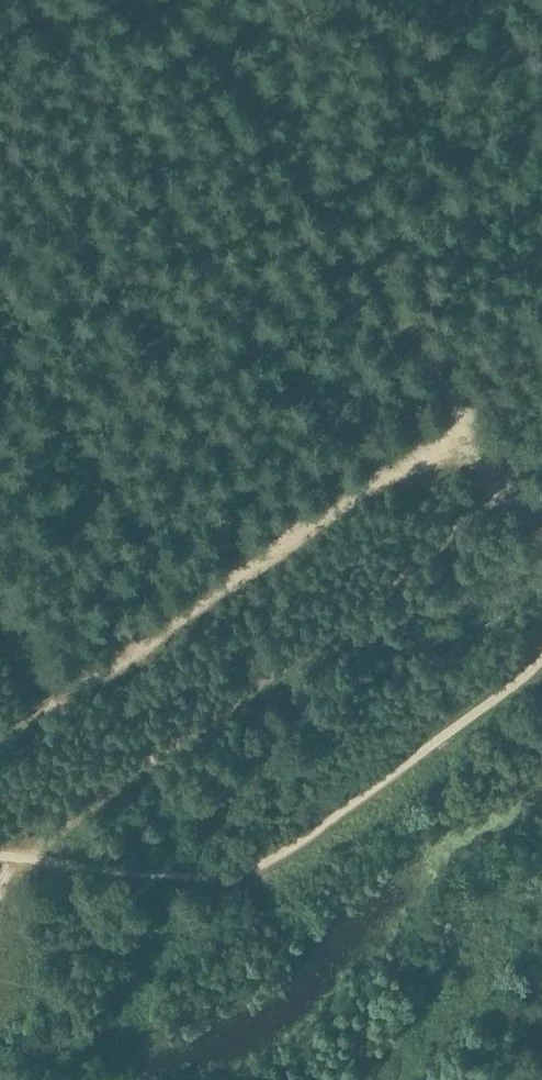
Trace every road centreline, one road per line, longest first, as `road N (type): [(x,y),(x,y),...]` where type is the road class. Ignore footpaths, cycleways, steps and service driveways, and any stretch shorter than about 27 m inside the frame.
road 1 (track): [(182,0),(465,399),(458,443),(379,477),(128,660),(0,736)]
road 2 (track): [(0,860),(237,878),(404,766),(541,656)]
road 3 (track): [(503,485),(374,598),(20,862)]

